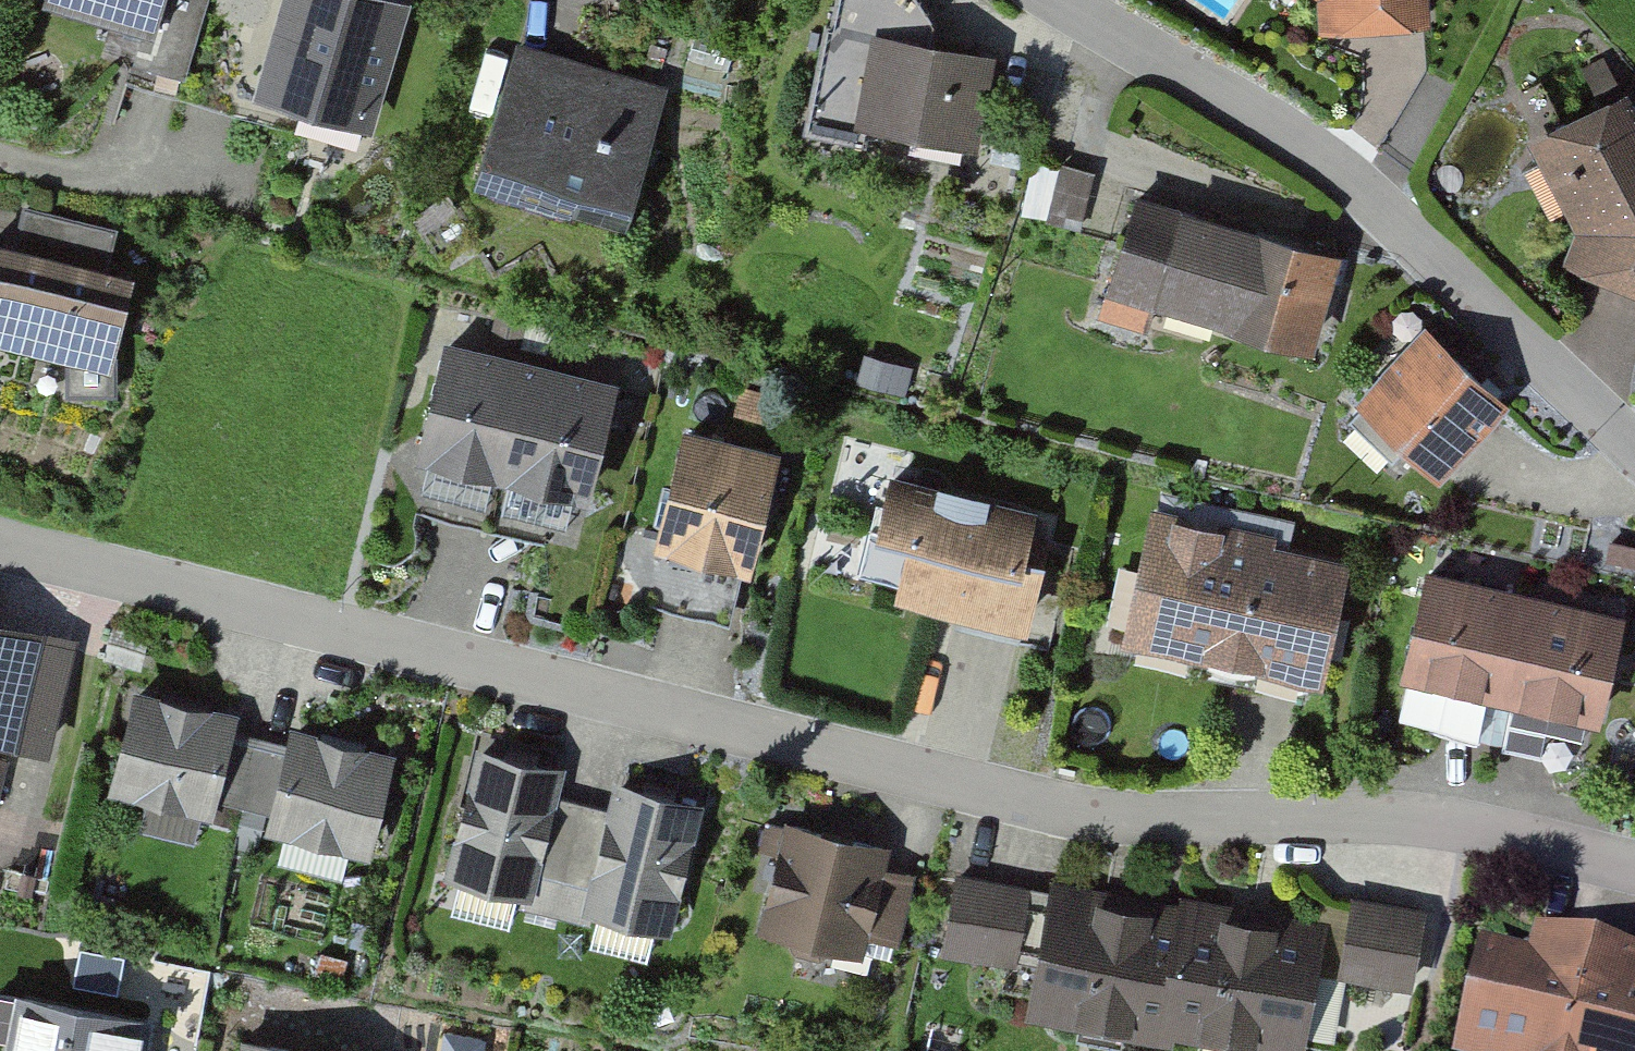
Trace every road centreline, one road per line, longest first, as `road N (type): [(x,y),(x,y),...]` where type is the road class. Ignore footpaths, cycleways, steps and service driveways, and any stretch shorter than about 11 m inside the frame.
road 1 (residential): [(0,545),(1102,818),(1443,821),(1634,866)]
road 2 (residential): [(1069,0),(1352,175),(1634,445)]

